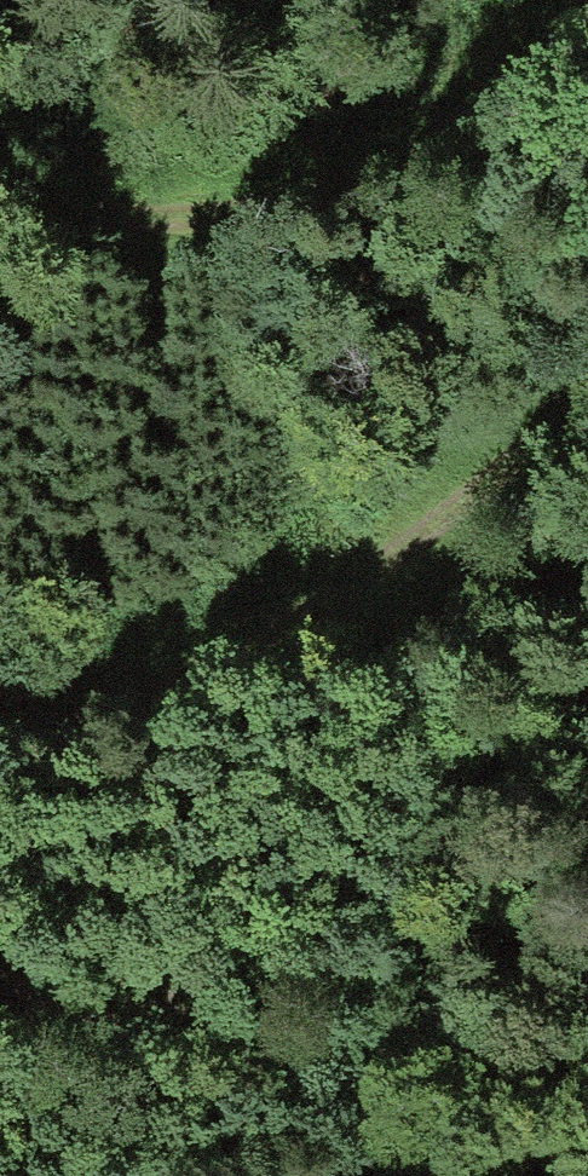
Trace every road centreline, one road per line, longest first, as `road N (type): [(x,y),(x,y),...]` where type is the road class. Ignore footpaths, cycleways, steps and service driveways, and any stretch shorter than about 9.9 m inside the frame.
road 1 (track): [(587,393),(426,529),(216,670),(23,726),(0,725)]
road 2 (track): [(0,177),(106,214),(337,195),(521,68),(578,0)]
road 3 (track): [(587,1106),(0,1009)]

